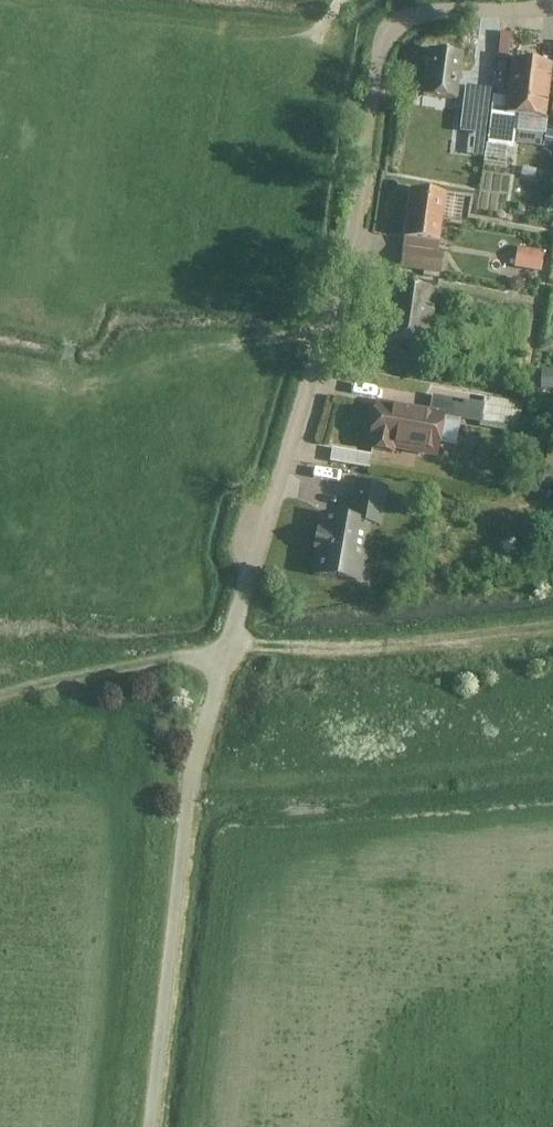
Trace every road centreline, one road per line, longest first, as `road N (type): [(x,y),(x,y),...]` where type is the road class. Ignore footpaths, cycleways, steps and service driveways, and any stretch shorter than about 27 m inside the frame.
road 1 (residential): [(552,7),(413,23),(388,45),(345,293),(230,645)]
road 2 (track): [(230,645),(324,650),(552,629)]
road 3 (track): [(230,645),(0,704)]

